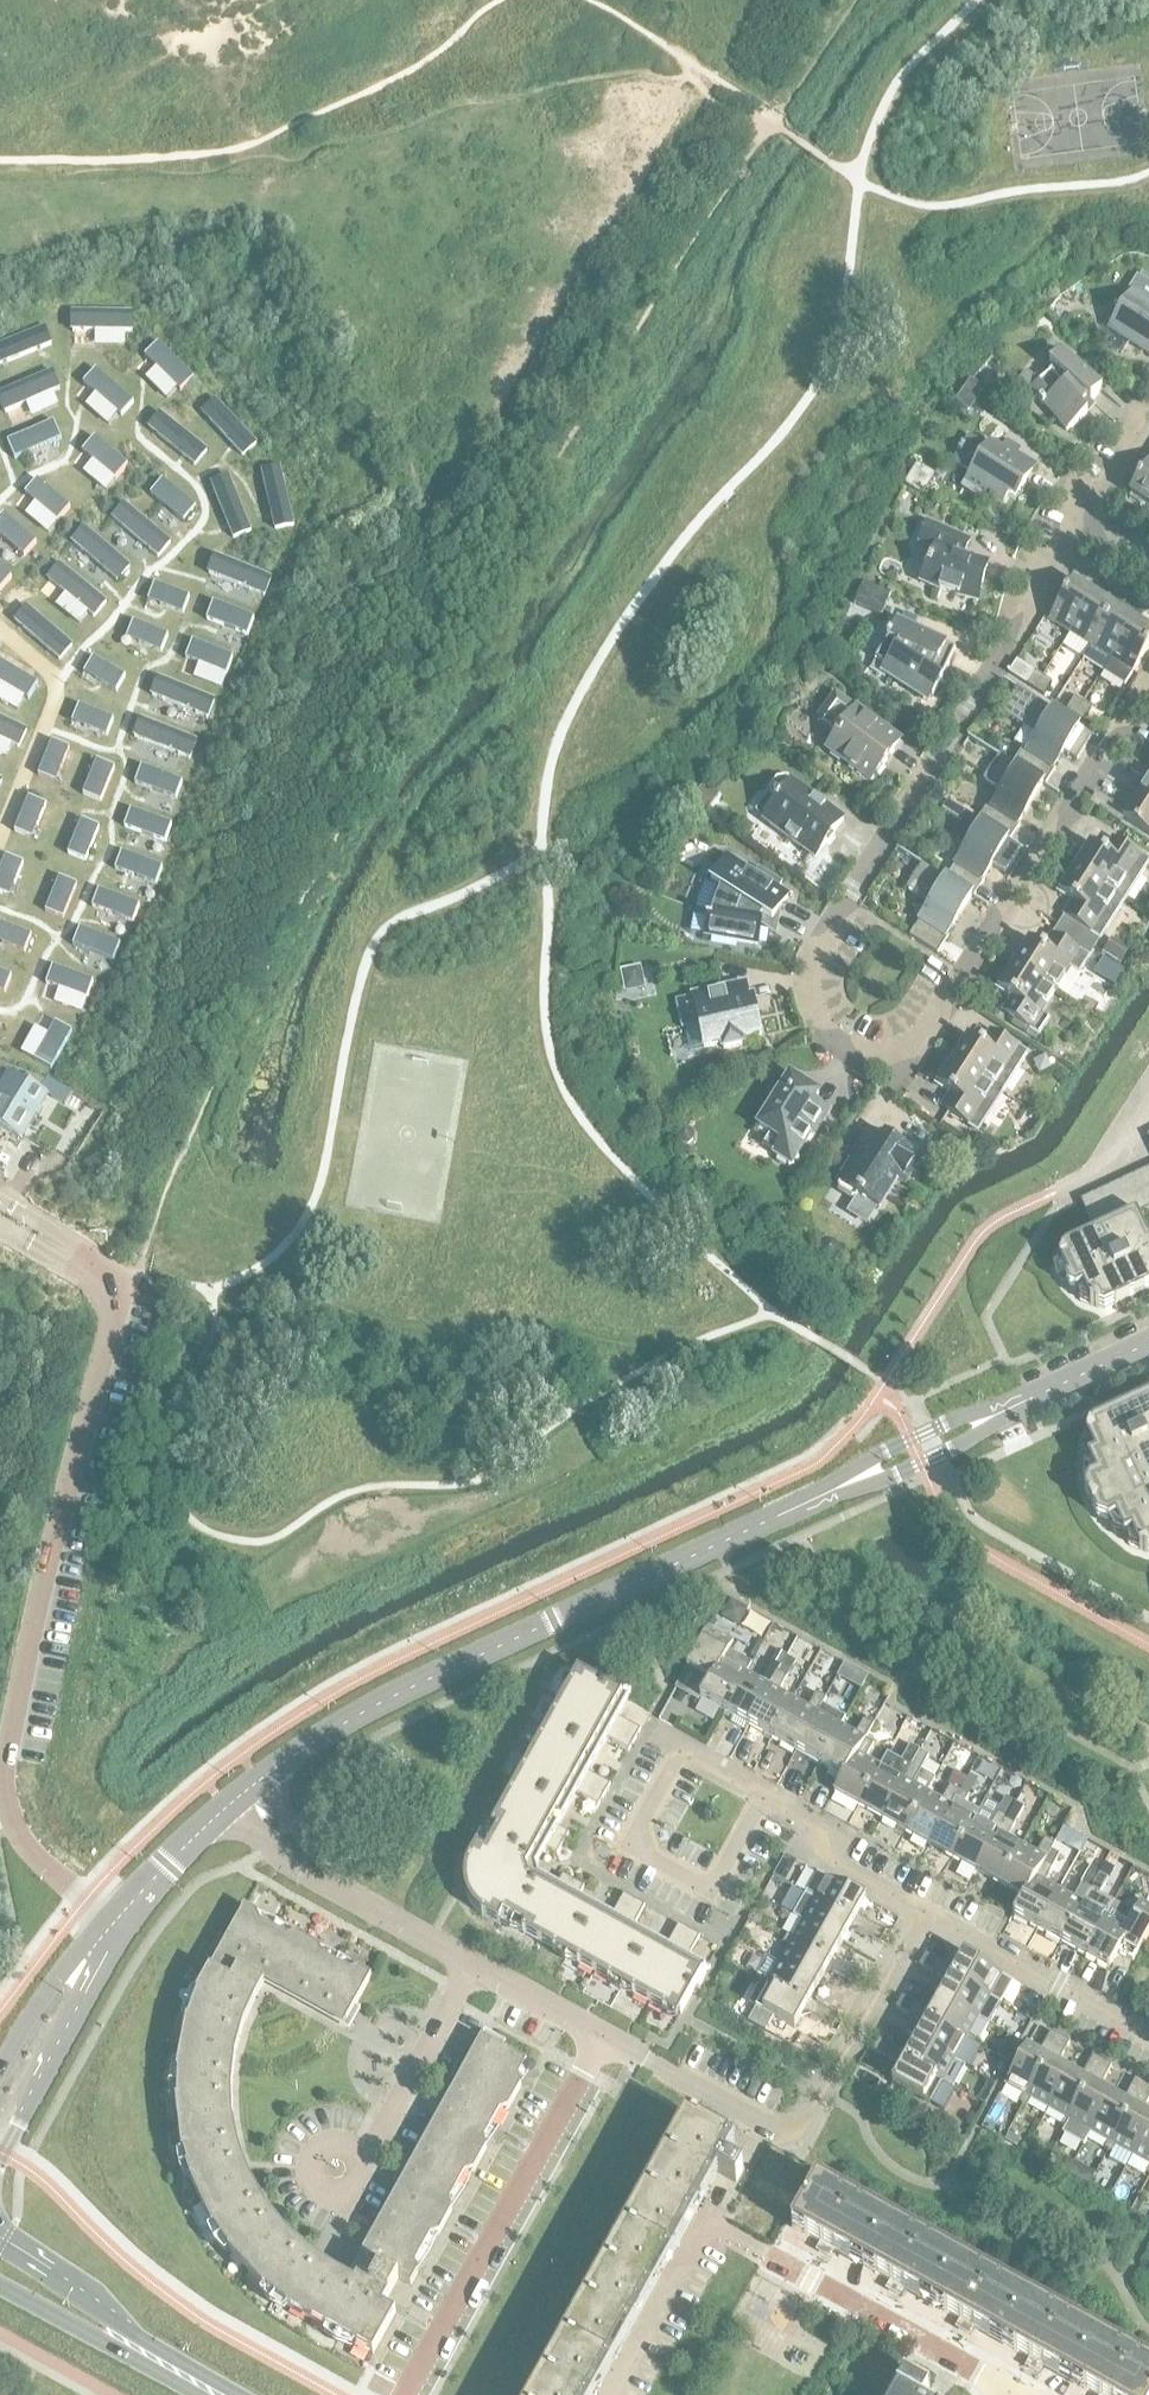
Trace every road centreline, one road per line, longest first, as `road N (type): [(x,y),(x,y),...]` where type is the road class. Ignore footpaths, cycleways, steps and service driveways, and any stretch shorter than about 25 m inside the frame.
road 1 (residential): [(114,1921),(24,1843),(4,1794),(24,1666),(126,1287)]
road 2 (unclassified): [(227,1804),(359,1716),(795,1504)]
road 3 (residential): [(837,1040),(812,1007),(814,949),(972,709),(1083,521)]
road 4 (residential): [(837,1040),(874,1056),(896,1057),(919,1044),(1148,684)]
road 5 (residential): [(924,1911),(796,2138),(646,2059)]
road 6 (residential): [(404,2394),(603,2035)]
road 7 (residential): [(1012,2392),(711,2221)]
road 8 (residential): [(768,1794),(683,1749),(631,1846),(716,1891)]
road 9 (residential): [(465,1962),(313,1867),(254,1803),(227,1804)]
road 10 (tertiary): [(249,2394),(0,2245)]
road 11 (unclassified): [(0,2158),(107,1952),(114,1921)]
road 12 (residential): [(1148,2033),(924,1911)]
road 13 (unclassified): [(795,1504),(880,1480),(975,1436),(1019,1402)]
road 14 (unclassified): [(1019,1402),(927,1429),(795,1504)]
road 15 (tertiary): [(0,2283),(203,2394)]
road 16 (residential): [(355,2155),(465,1962)]
road 17 (residential): [(924,1911),(834,1857),(829,1828),(768,1794)]
road 18 (unclassified): [(114,1921),(84,1944),(0,2069)]
road 19 (unclassified): [(114,1921),(227,1804)]
road 20 (residential): [(603,2035),(465,1962)]
road 21 (residential): [(1019,1402),(1148,1344)]
road 22 (residential): [(1055,1193),(1097,1170),(1148,1099)]
road 23 (residential): [(1083,521),(1148,420)]

